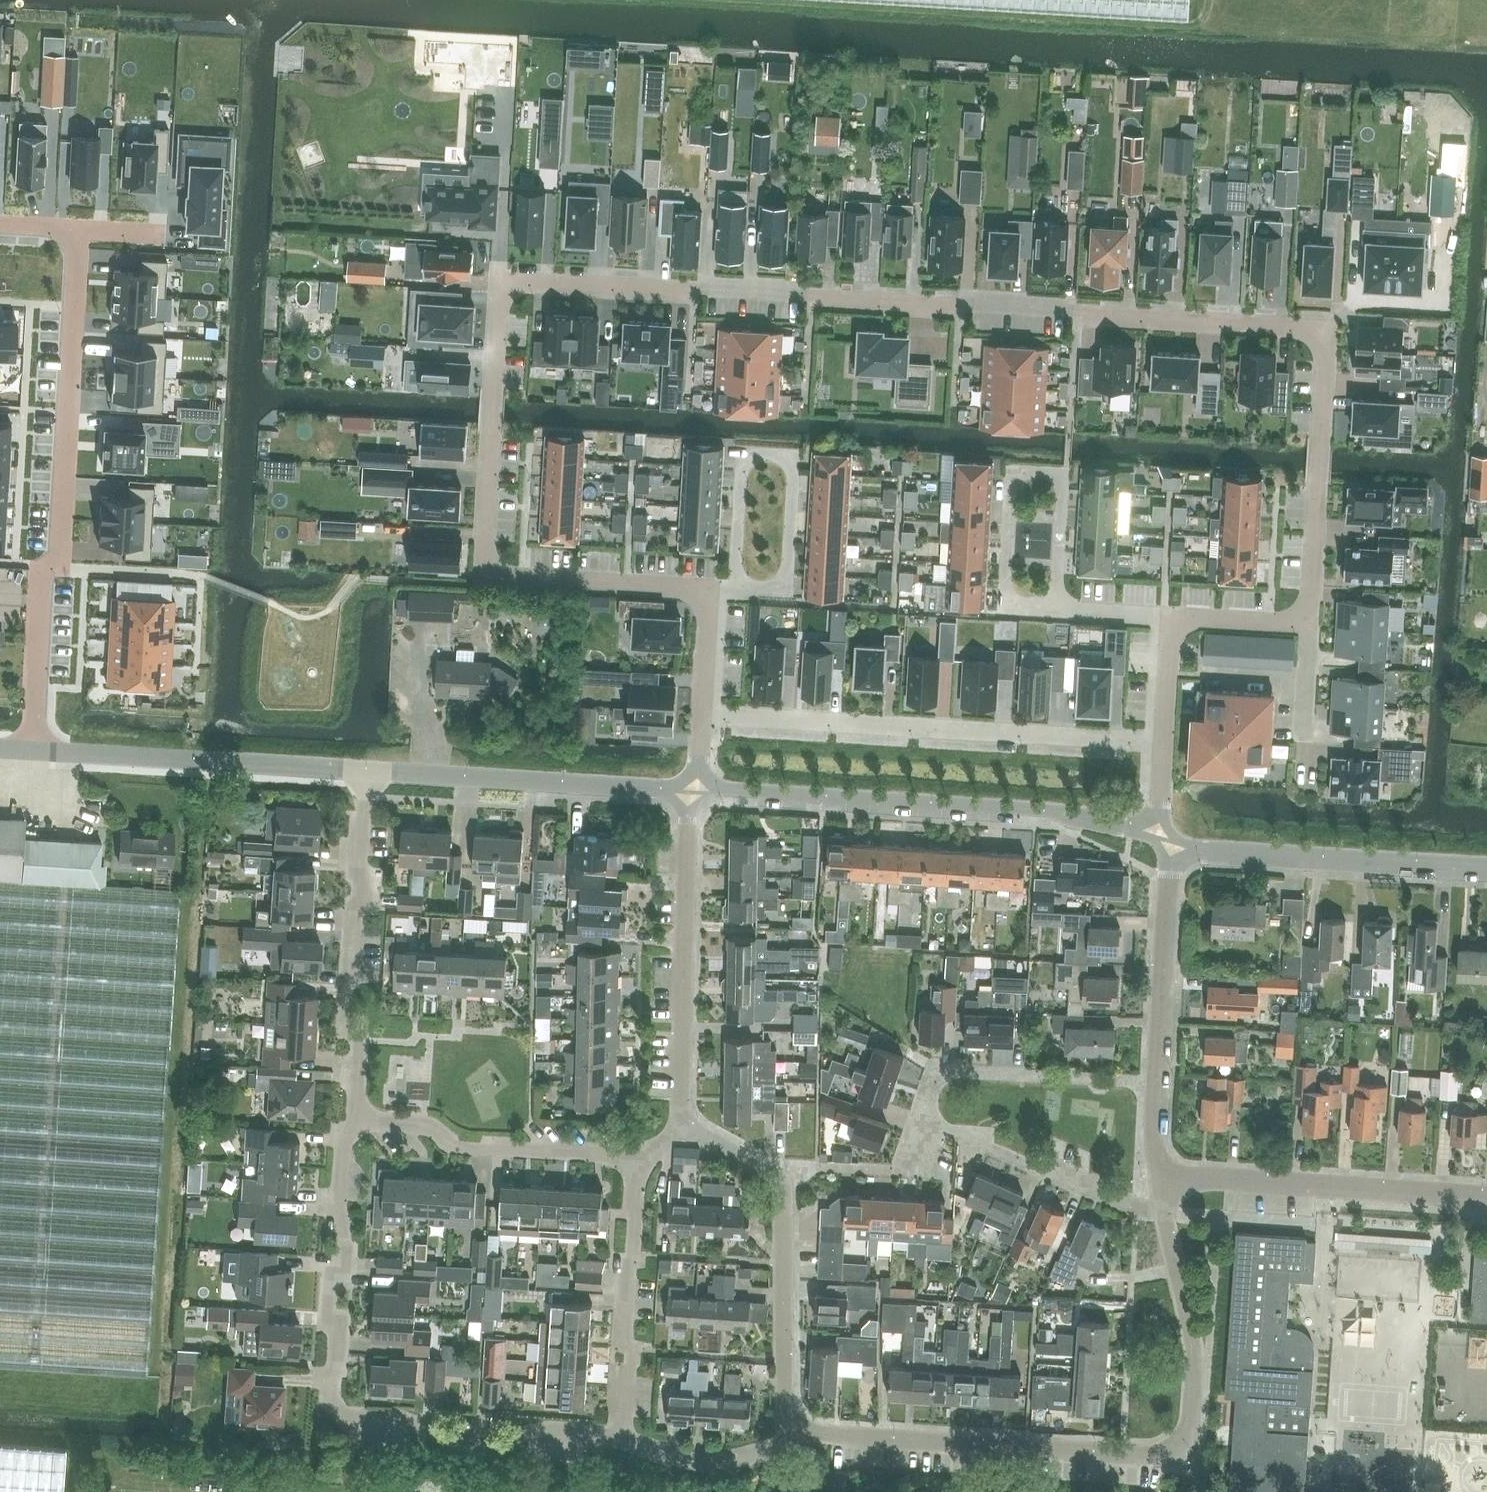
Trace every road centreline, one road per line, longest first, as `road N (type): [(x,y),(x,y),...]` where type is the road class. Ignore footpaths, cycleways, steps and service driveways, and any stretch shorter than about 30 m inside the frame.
road 1 (residential): [(1312,625),(1324,327),(520,280),(499,298),(486,557),(505,575),(703,588)]
road 2 (residential): [(31,751),(41,575),(59,557),(77,230),(0,226)]
road 3 (residential): [(621,1435),(346,1418),(332,1393),(346,1241),(341,1156),(354,1123)]
road 4 (unclassified): [(1171,838),(1100,818),(696,791)]
road 5 (residential): [(699,715),(1164,744)]
road 6 (residential): [(1192,1459),(786,1430)]
road 7 (residential): [(354,1123),(364,771)]
road 8 (unclassified): [(364,771),(31,751)]
road 9 (unclassified): [(364,771),(696,791)]
road 10 (residential): [(1486,1196),(1160,1176)]
road 11 (residential): [(684,1117),(696,791)]
road 12 (residential): [(1058,610),(1065,474),(1014,471),(1007,607)]
road 13 (unclassified): [(1486,870),(1199,851),(1171,838)]
road 14 (residential): [(786,592),(791,459),(741,455),(735,590)]
road 15 (residential): [(634,1156),(451,1147),(423,1126),(354,1123)]
road 16 (residential): [(621,1435),(634,1156)]
road 17 (residential): [(925,1122),(947,1074),(1157,1081)]
road 18 (residential): [(786,1430),(792,1171)]
road 19 (residential): [(1165,1217),(925,1122)]
road 20 (residential): [(1192,1459),(1194,1338),(1165,1217)]
road 21 (residential): [(1157,1081),(1171,838)]
road 22 (residential): [(786,1430),(746,1455),(621,1435)]
road 23 (residential): [(792,1171),(899,1171),(925,1122)]
road 24 (residential): [(1170,618),(1312,625)]
road 25 (residential): [(703,588),(699,715)]
road 26 (residential): [(1164,744),(1170,618)]
road 27 (residential): [(792,1171),(684,1117)]

